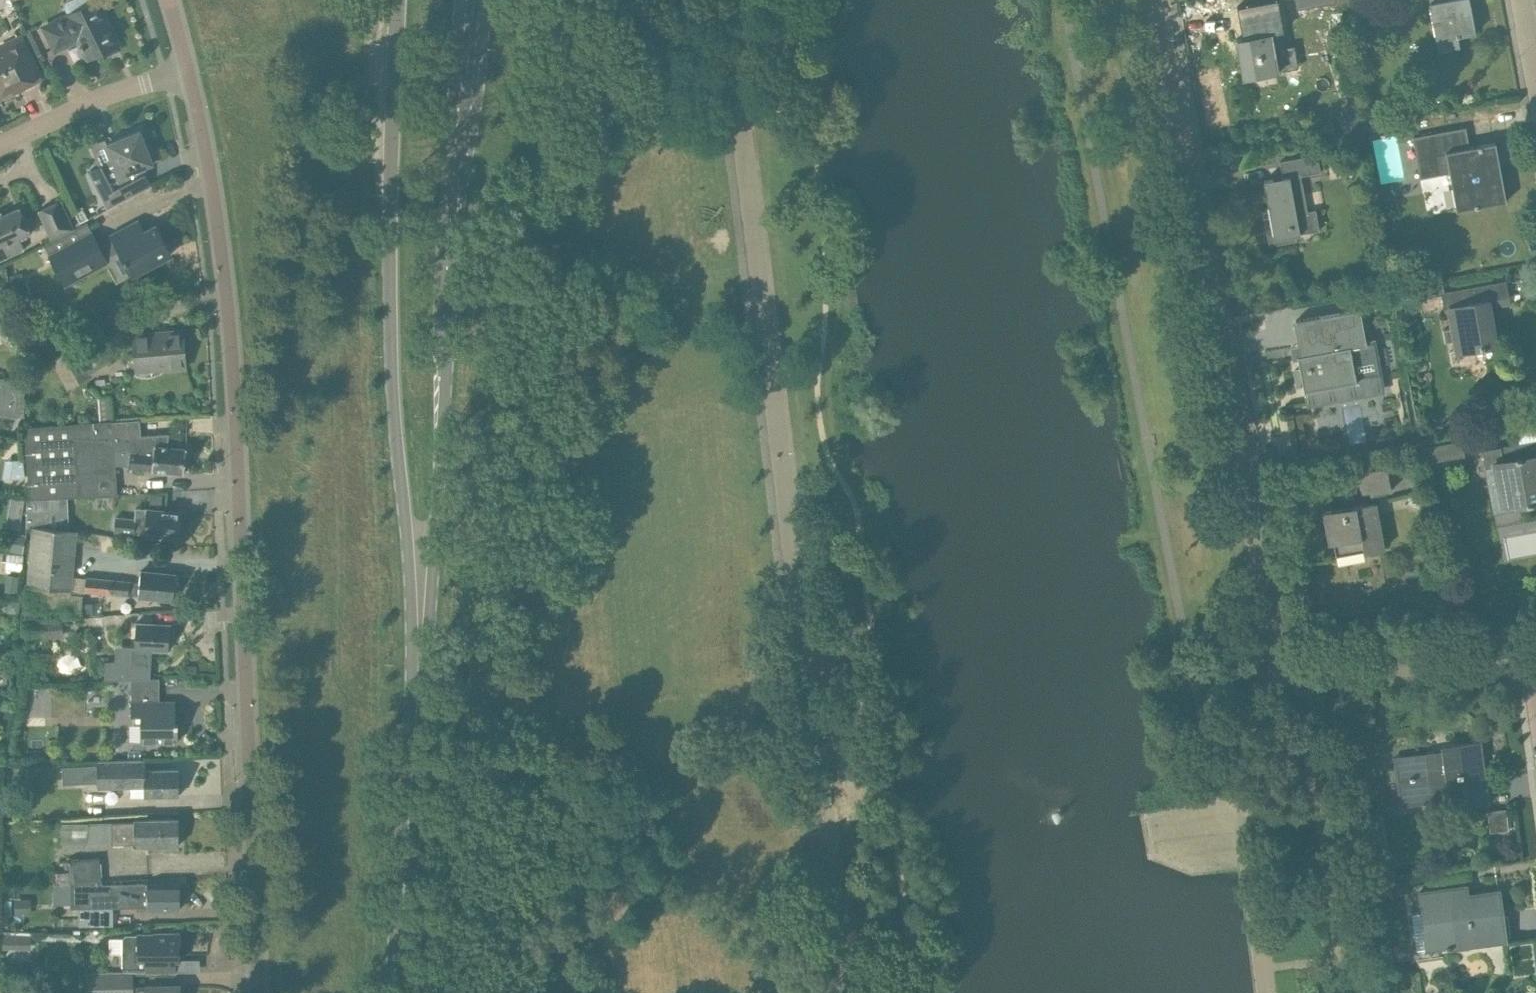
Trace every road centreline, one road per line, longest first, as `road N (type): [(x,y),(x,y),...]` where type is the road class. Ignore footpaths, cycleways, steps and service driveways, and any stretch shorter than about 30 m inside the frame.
road 1 (residential): [(853,992),(732,0)]
road 2 (unclassified): [(260,992),(238,400),(215,186),(189,74)]
road 3 (residential): [(1531,648),(1321,672),(1297,665),(1284,648),(1158,0)]
road 4 (secondary): [(416,709),(434,599),(474,0)]
road 5 (secondary): [(398,0),(390,312),(416,709)]
road 6 (secondary): [(398,992),(416,709)]
road 7 (residential): [(0,145),(106,96),(189,74)]

